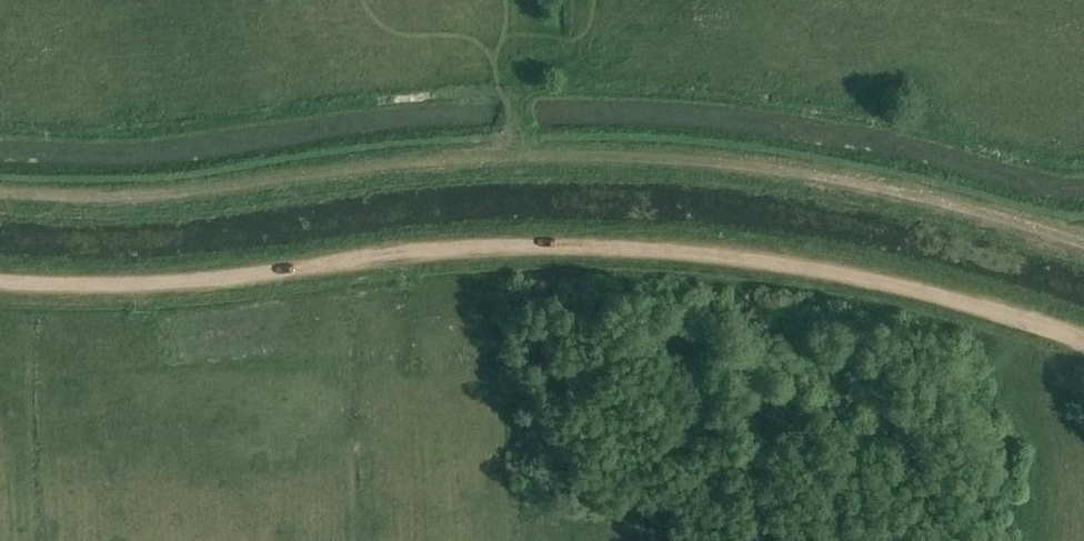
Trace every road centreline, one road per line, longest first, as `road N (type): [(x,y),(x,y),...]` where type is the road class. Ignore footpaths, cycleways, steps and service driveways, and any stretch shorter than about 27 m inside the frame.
road 1 (track): [(0,281),(119,285),(443,250),(650,247),(882,279),(1083,341)]
road 2 (track): [(512,156),(749,164),(867,183),(1083,243)]
road 3 (track): [(0,193),(184,192),(512,156)]

